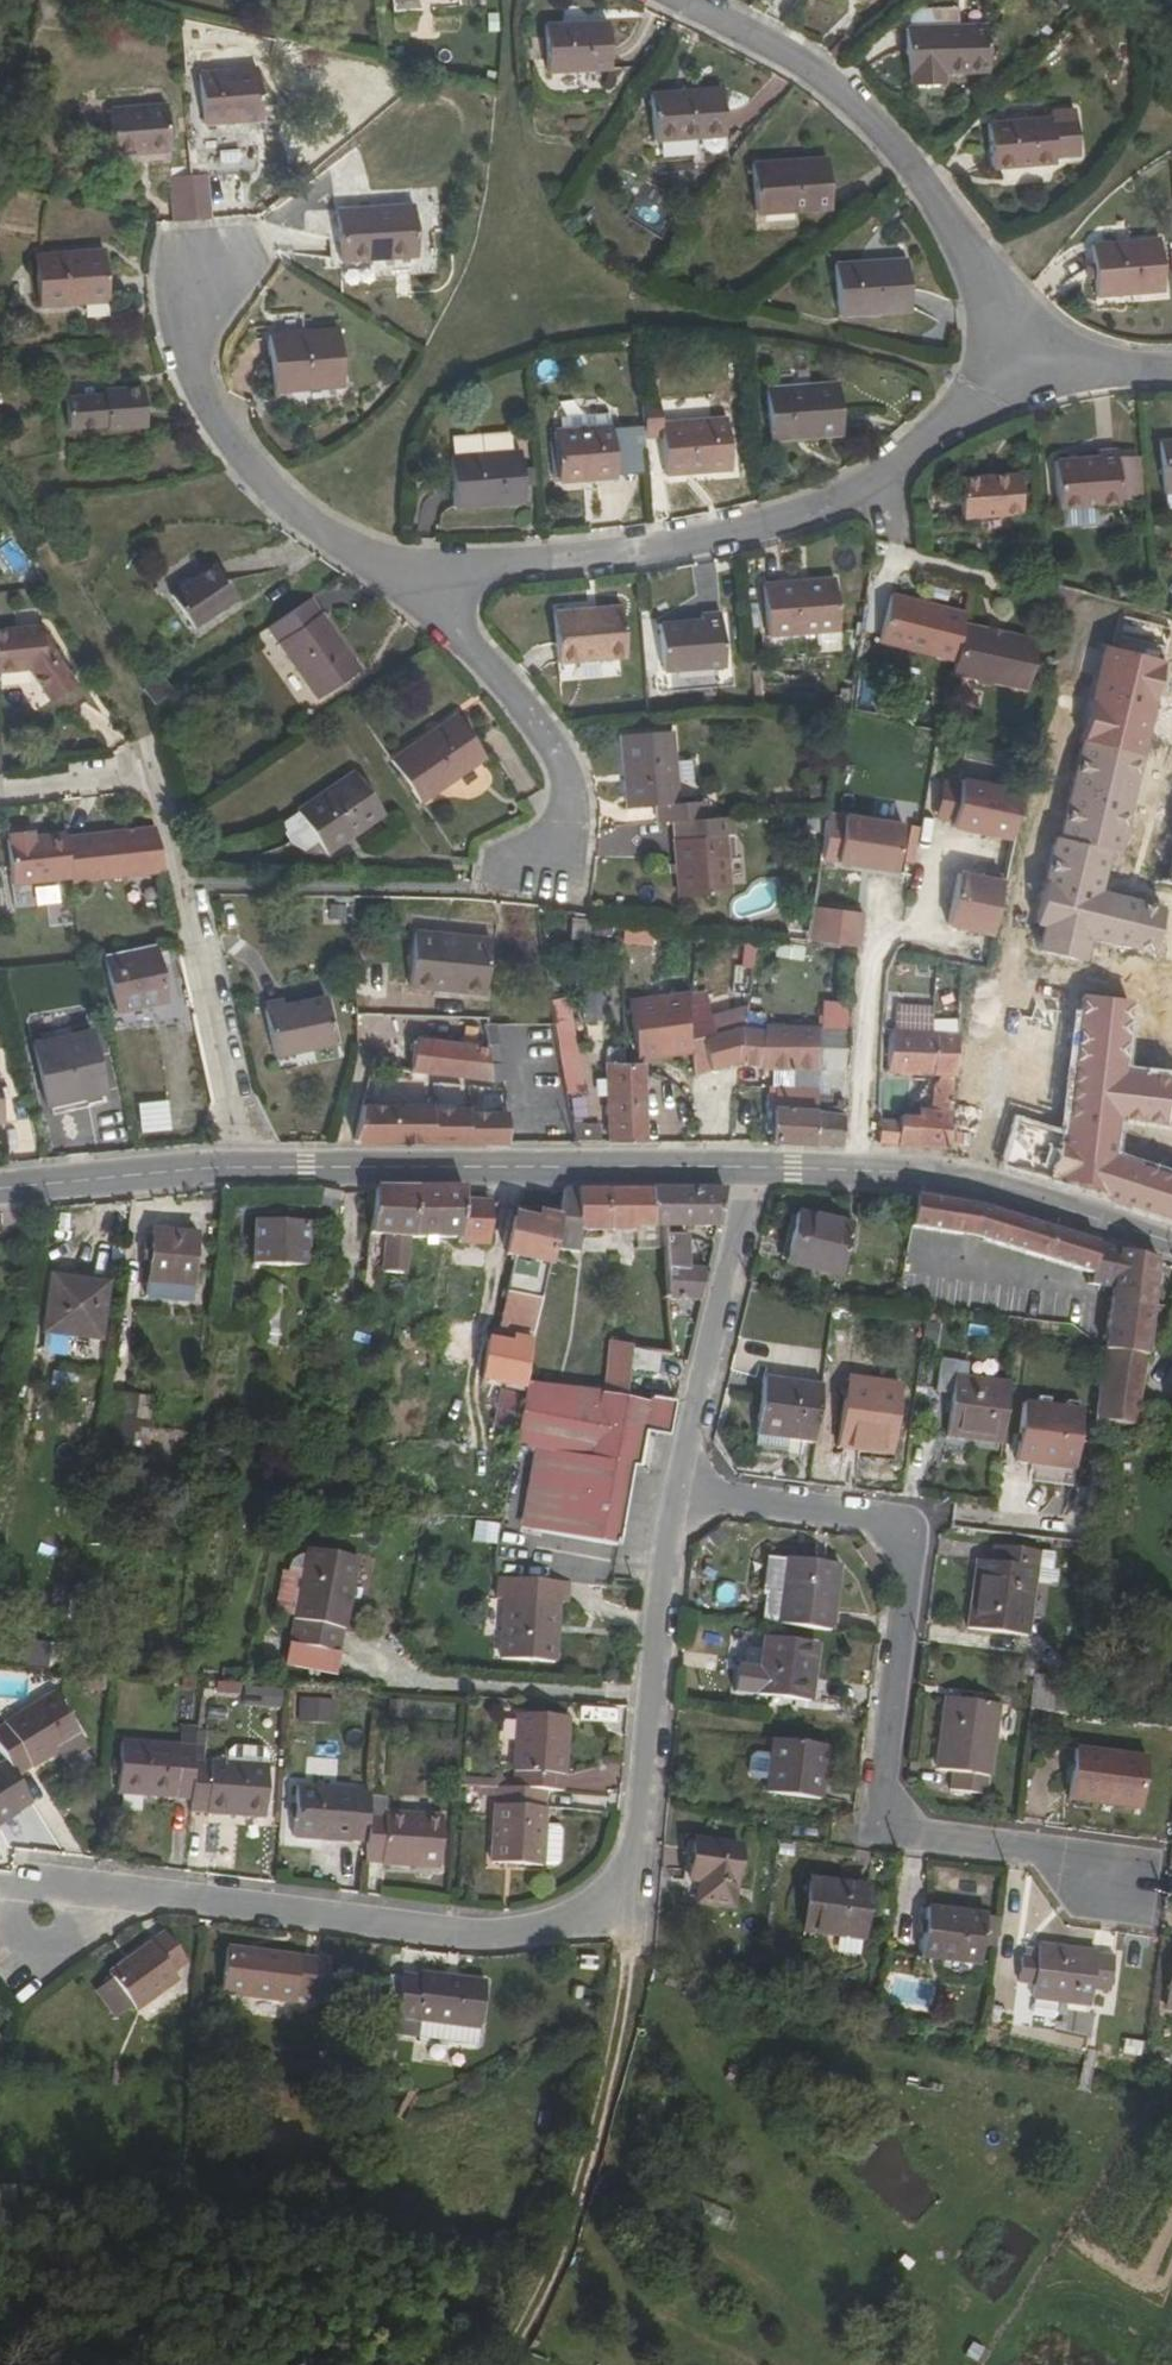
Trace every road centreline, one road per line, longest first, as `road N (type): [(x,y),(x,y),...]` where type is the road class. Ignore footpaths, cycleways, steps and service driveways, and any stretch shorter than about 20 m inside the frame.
road 1 (residential): [(0,1883),(488,1936),(564,1925),(609,1902),(628,1881),(637,1845),(660,1552),(676,1485)]
road 2 (residential): [(676,1485),(913,1520),(883,1823),(1111,1860)]
road 3 (residential): [(356,555),(508,565),(683,541),(862,492),(964,414),(1034,375)]
road 4 (residential): [(243,1168),(153,765),(0,792)]
road 5 (residential): [(700,0),(782,44),(926,180),(1034,375)]
road 6 (track): [(628,1881),(635,1948),(577,2183),(542,2314),(500,2364)]
road 7 (primary): [(243,1168),(743,1168)]
road 8 (primary): [(743,1168),(946,1179),(1171,1244)]
road 9 (residential): [(356,555),(463,647),(547,735),(571,817),(543,870)]
road 10 (residential): [(210,270),(195,360),(225,442),(356,555)]
road 11 (residential): [(676,1485),(743,1168)]
road 12 (primary): [(0,1192),(243,1168)]
road 13 (residential): [(1034,375),(1171,368)]

